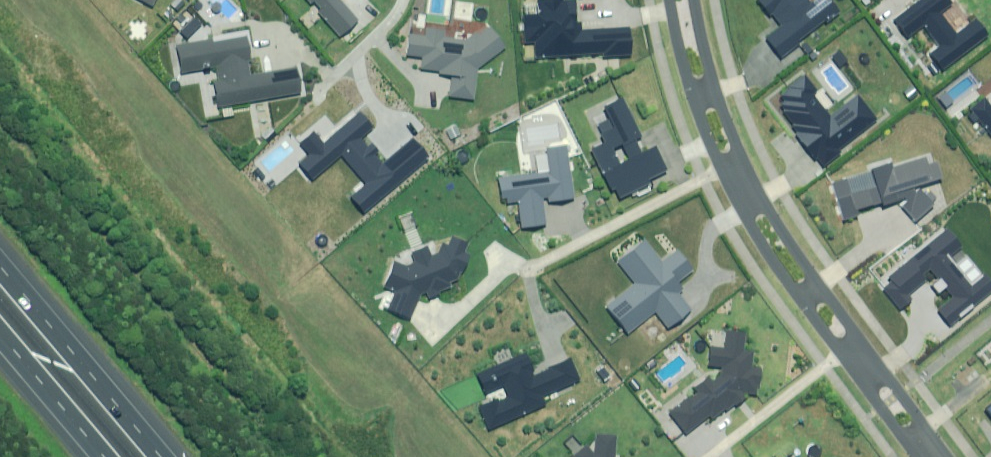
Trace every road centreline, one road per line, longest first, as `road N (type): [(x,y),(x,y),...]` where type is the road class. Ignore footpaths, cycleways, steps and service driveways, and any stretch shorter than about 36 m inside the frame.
road 1 (residential): [(695,0),(710,70),(762,197),(948,456)]
road 2 (residential): [(919,456),(750,224),(700,116),(670,0)]
road 3 (motorway): [(0,250),(175,456)]
road 4 (motorway): [(116,456),(0,320)]

